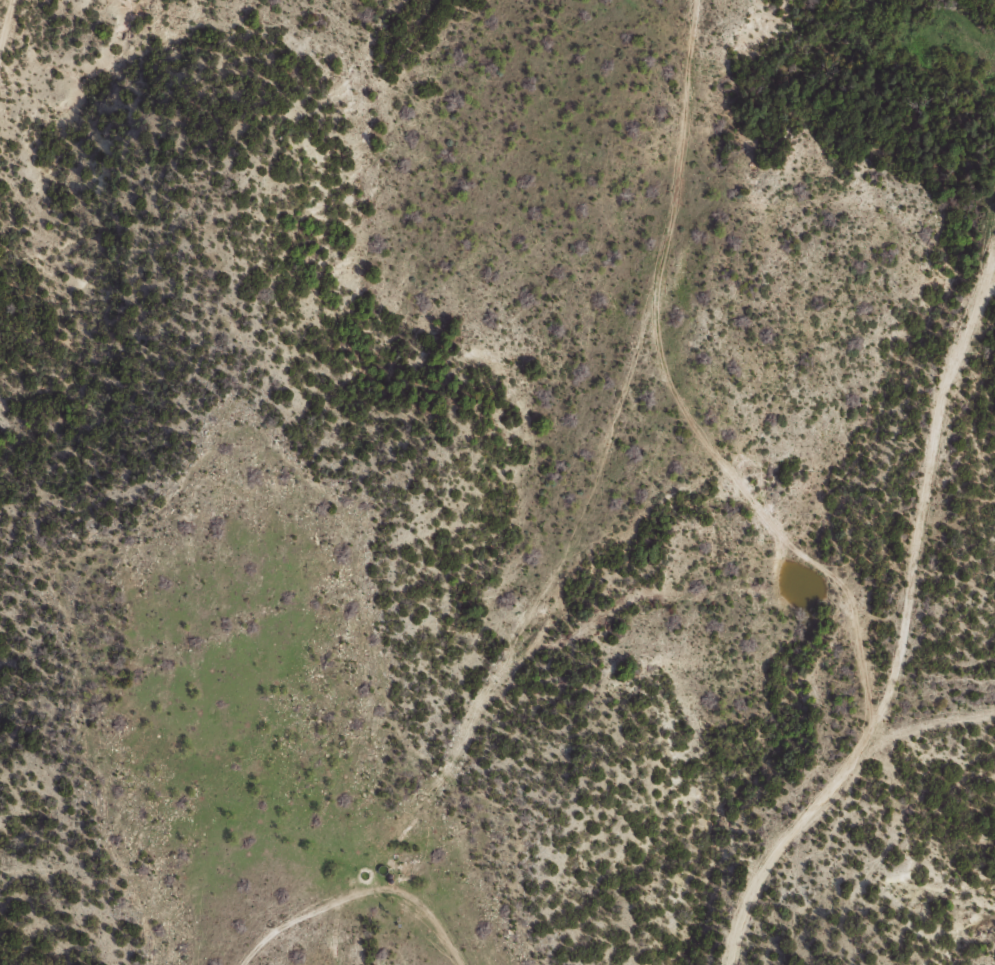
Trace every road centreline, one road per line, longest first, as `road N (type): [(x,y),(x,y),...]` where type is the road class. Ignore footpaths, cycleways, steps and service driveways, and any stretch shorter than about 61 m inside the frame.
road 1 (residential): [(994,713),(813,780),(768,820),(723,916),(715,964)]
road 2 (residential): [(463,964),(396,891),(345,896),(280,936),(262,964)]

